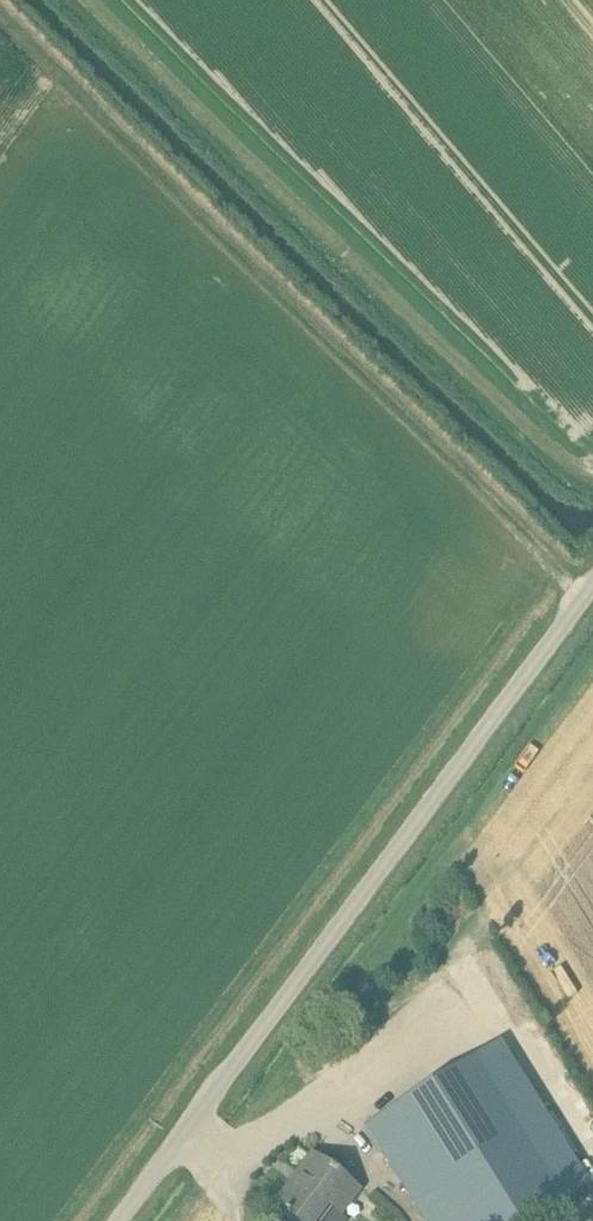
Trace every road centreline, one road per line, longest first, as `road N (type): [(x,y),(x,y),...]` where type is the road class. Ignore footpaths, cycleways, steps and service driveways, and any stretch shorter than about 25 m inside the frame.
road 1 (unclassified): [(113,1220),(592,585)]

